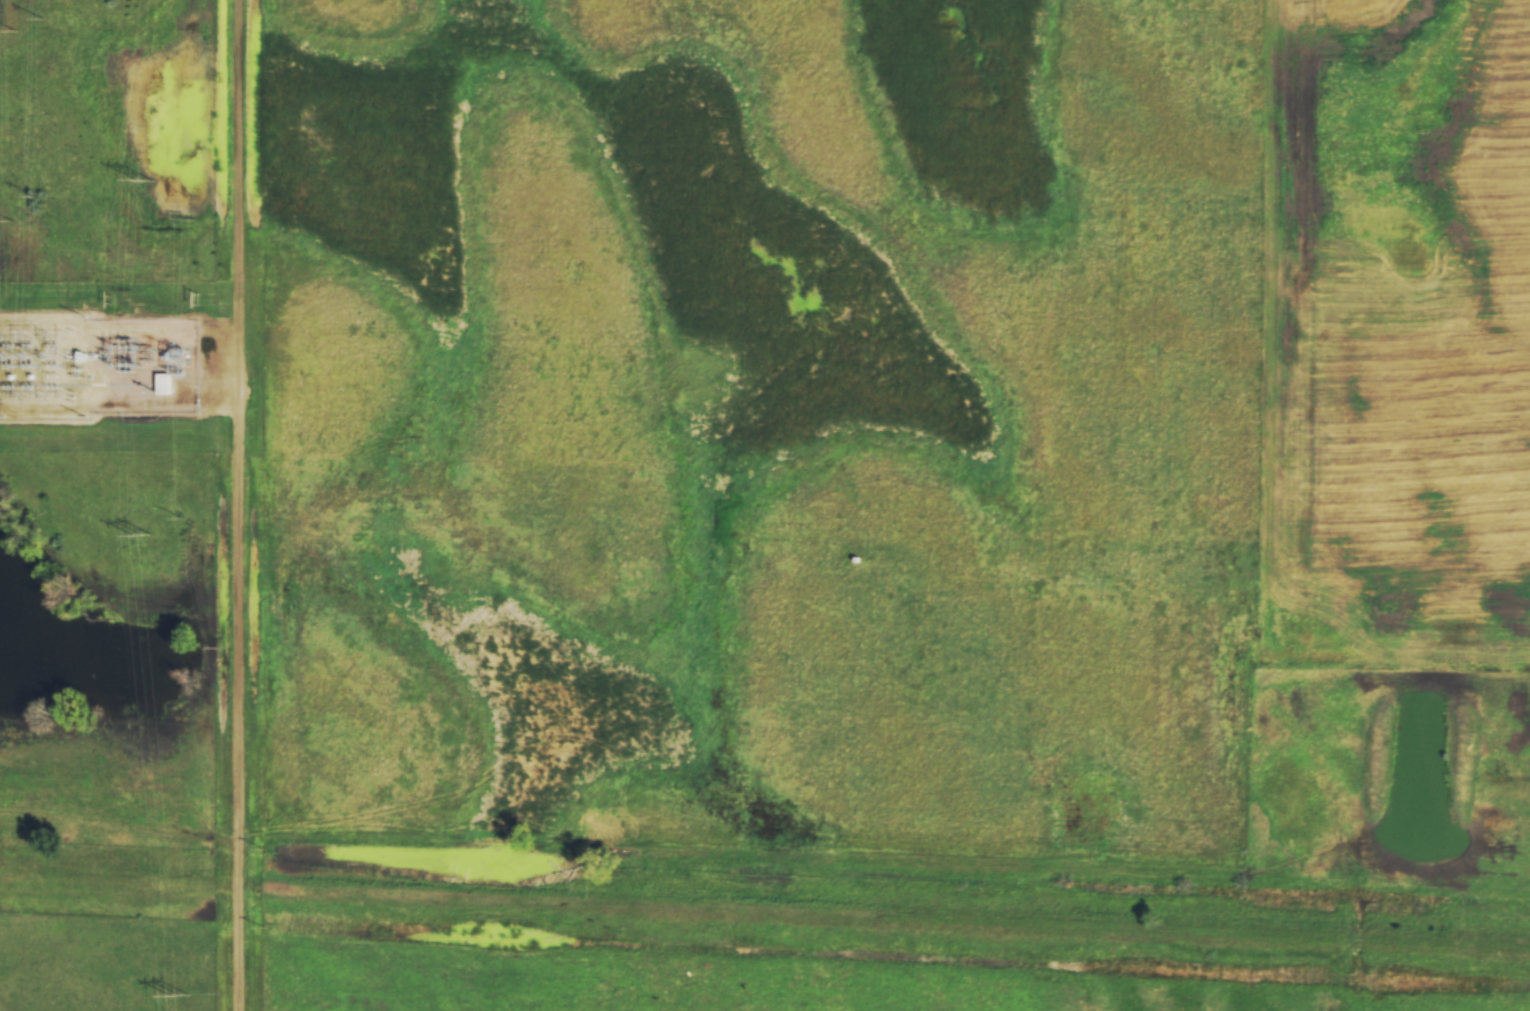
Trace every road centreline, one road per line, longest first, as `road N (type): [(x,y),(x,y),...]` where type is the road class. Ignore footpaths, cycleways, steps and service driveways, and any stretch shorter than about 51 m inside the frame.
road 1 (track): [(244,1010),(246,0)]

